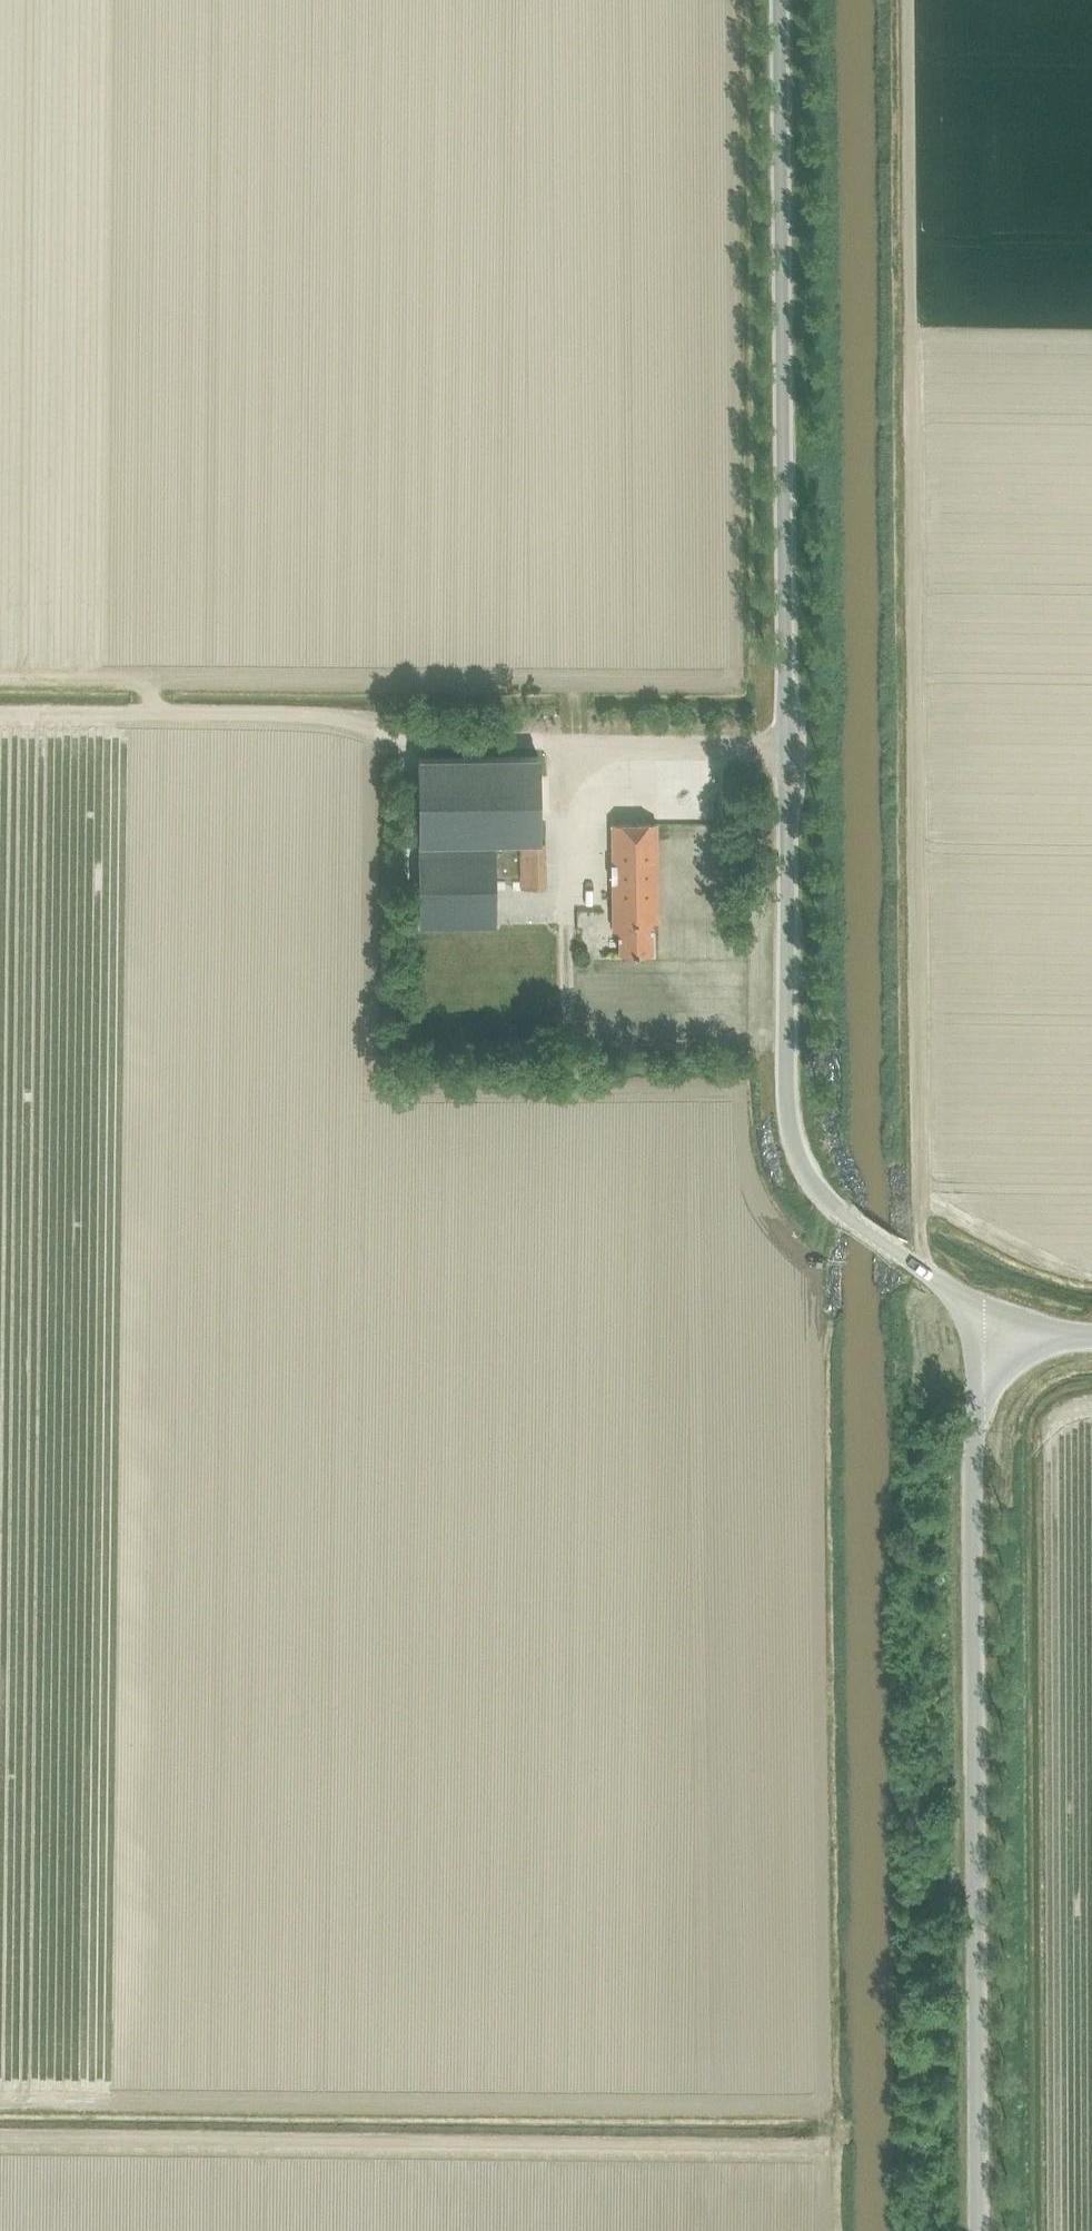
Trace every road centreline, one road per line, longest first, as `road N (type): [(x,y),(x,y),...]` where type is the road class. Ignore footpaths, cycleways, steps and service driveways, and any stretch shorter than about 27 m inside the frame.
road 1 (unclassified): [(974,1336),(954,1296),(818,1193),(789,1130),(778,0)]
road 2 (unclassified): [(978,2230),(974,1336)]

